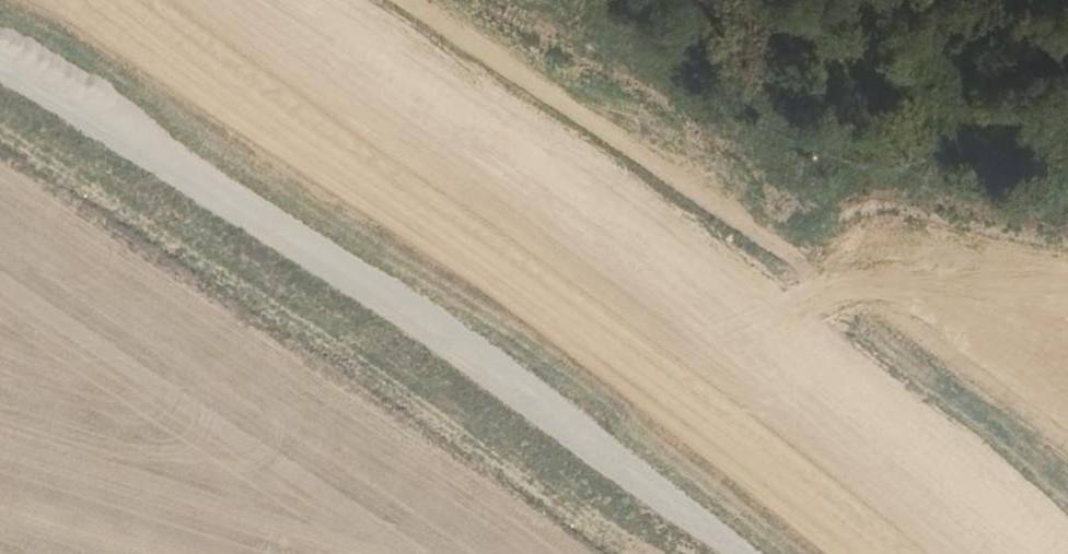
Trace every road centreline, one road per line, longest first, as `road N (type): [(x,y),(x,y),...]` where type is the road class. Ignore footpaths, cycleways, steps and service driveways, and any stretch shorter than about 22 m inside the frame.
road 1 (track): [(0,24),(93,59),(430,253),(842,553)]
road 2 (track): [(294,0),(739,298),(1067,551)]

